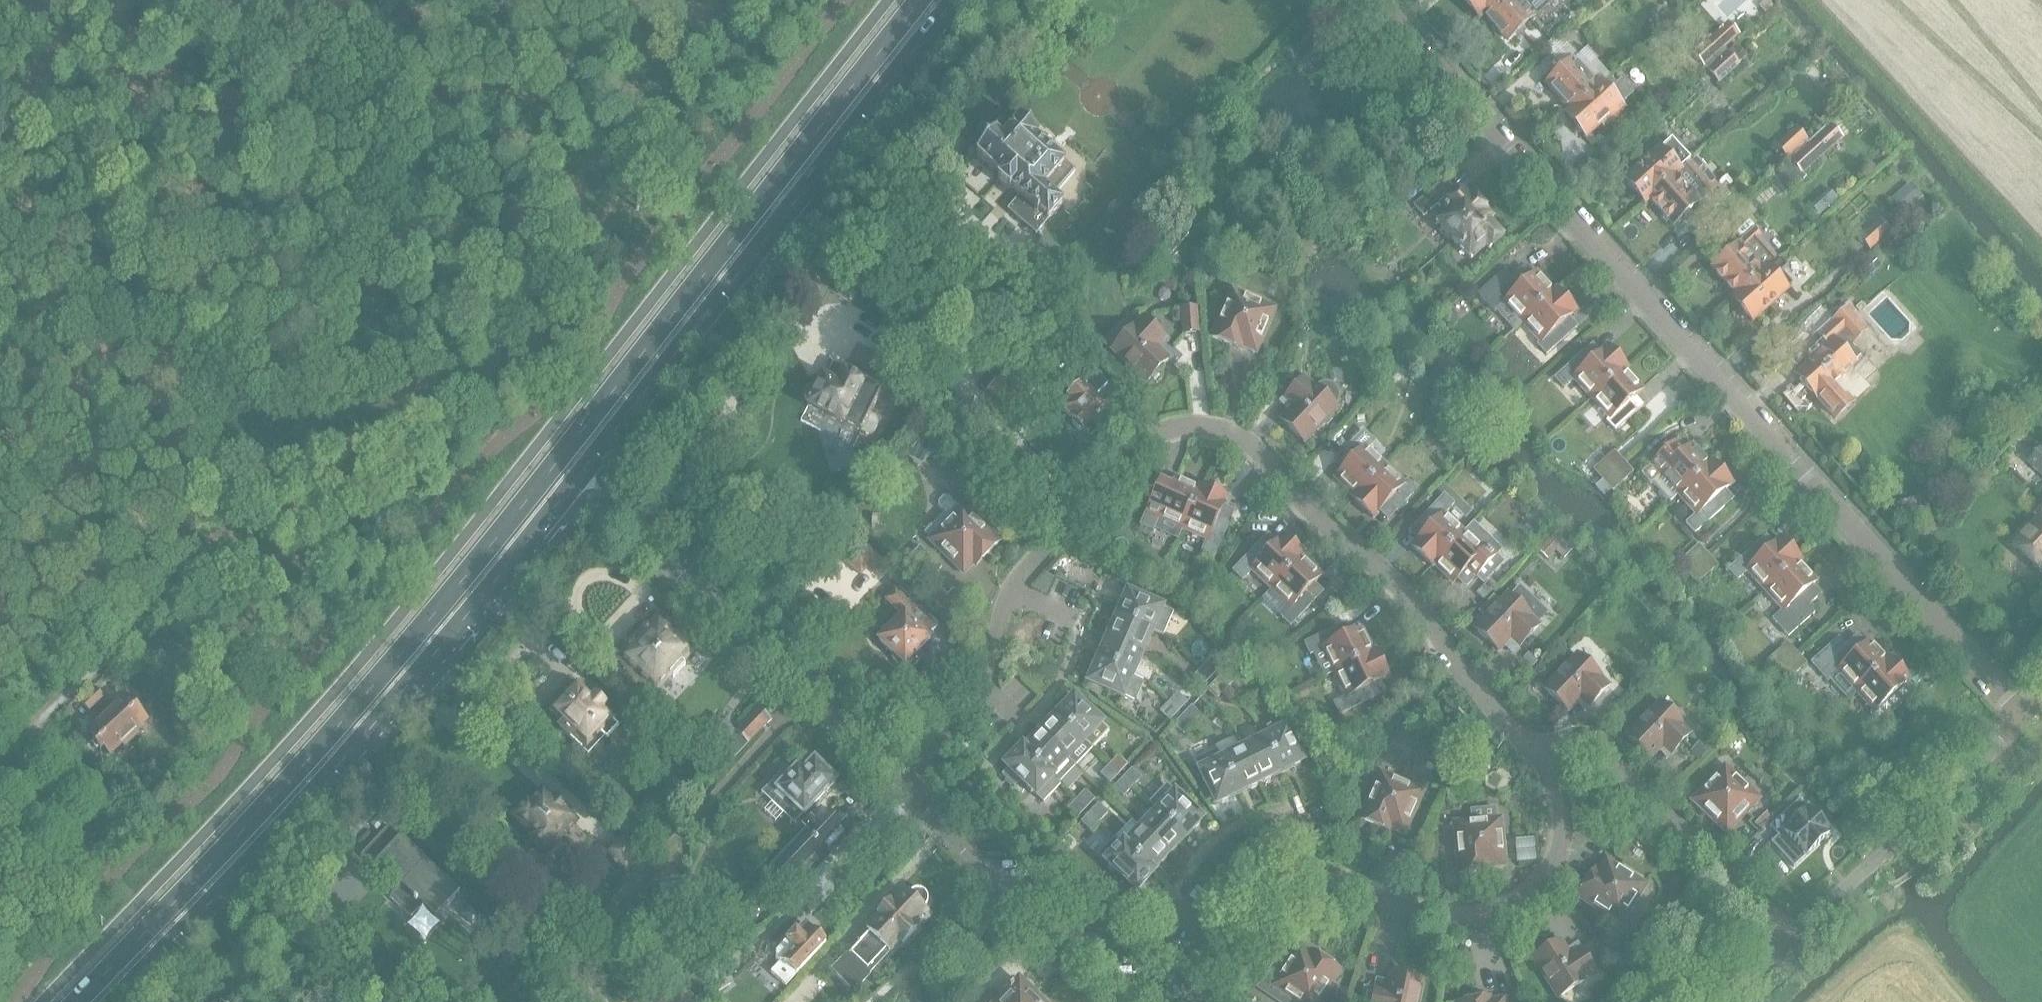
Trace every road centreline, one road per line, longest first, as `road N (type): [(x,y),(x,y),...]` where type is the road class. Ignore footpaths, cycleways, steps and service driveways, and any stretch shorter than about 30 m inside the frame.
road 1 (primary): [(921,0),(422,629),(276,795),(76,1001)]
road 2 (residential): [(2029,718),(1602,261),(1372,0)]
road 3 (residential): [(903,788),(986,691),(999,628),(1026,569),(1148,436),(1189,425),(1230,431),(1259,453),(1403,589),(1465,675),(1538,752)]
road 4 (primary): [(532,538),(956,0)]
road 5 (primary): [(115,1001),(254,862),(532,538)]
road 6 (residential): [(1538,752),(1556,777),(1562,838),(1553,868),(1516,907),(1457,920),(1308,875),(1274,896),(1180,1001)]
road 7 (residential): [(532,538),(588,501),(612,501),(903,788)]
road 8 (residential): [(1784,947),(2029,718)]
road 9 (residential): [(1784,947),(1608,756),(1573,747),(1538,752)]
road 10 (residential): [(903,788),(1135,1001)]

